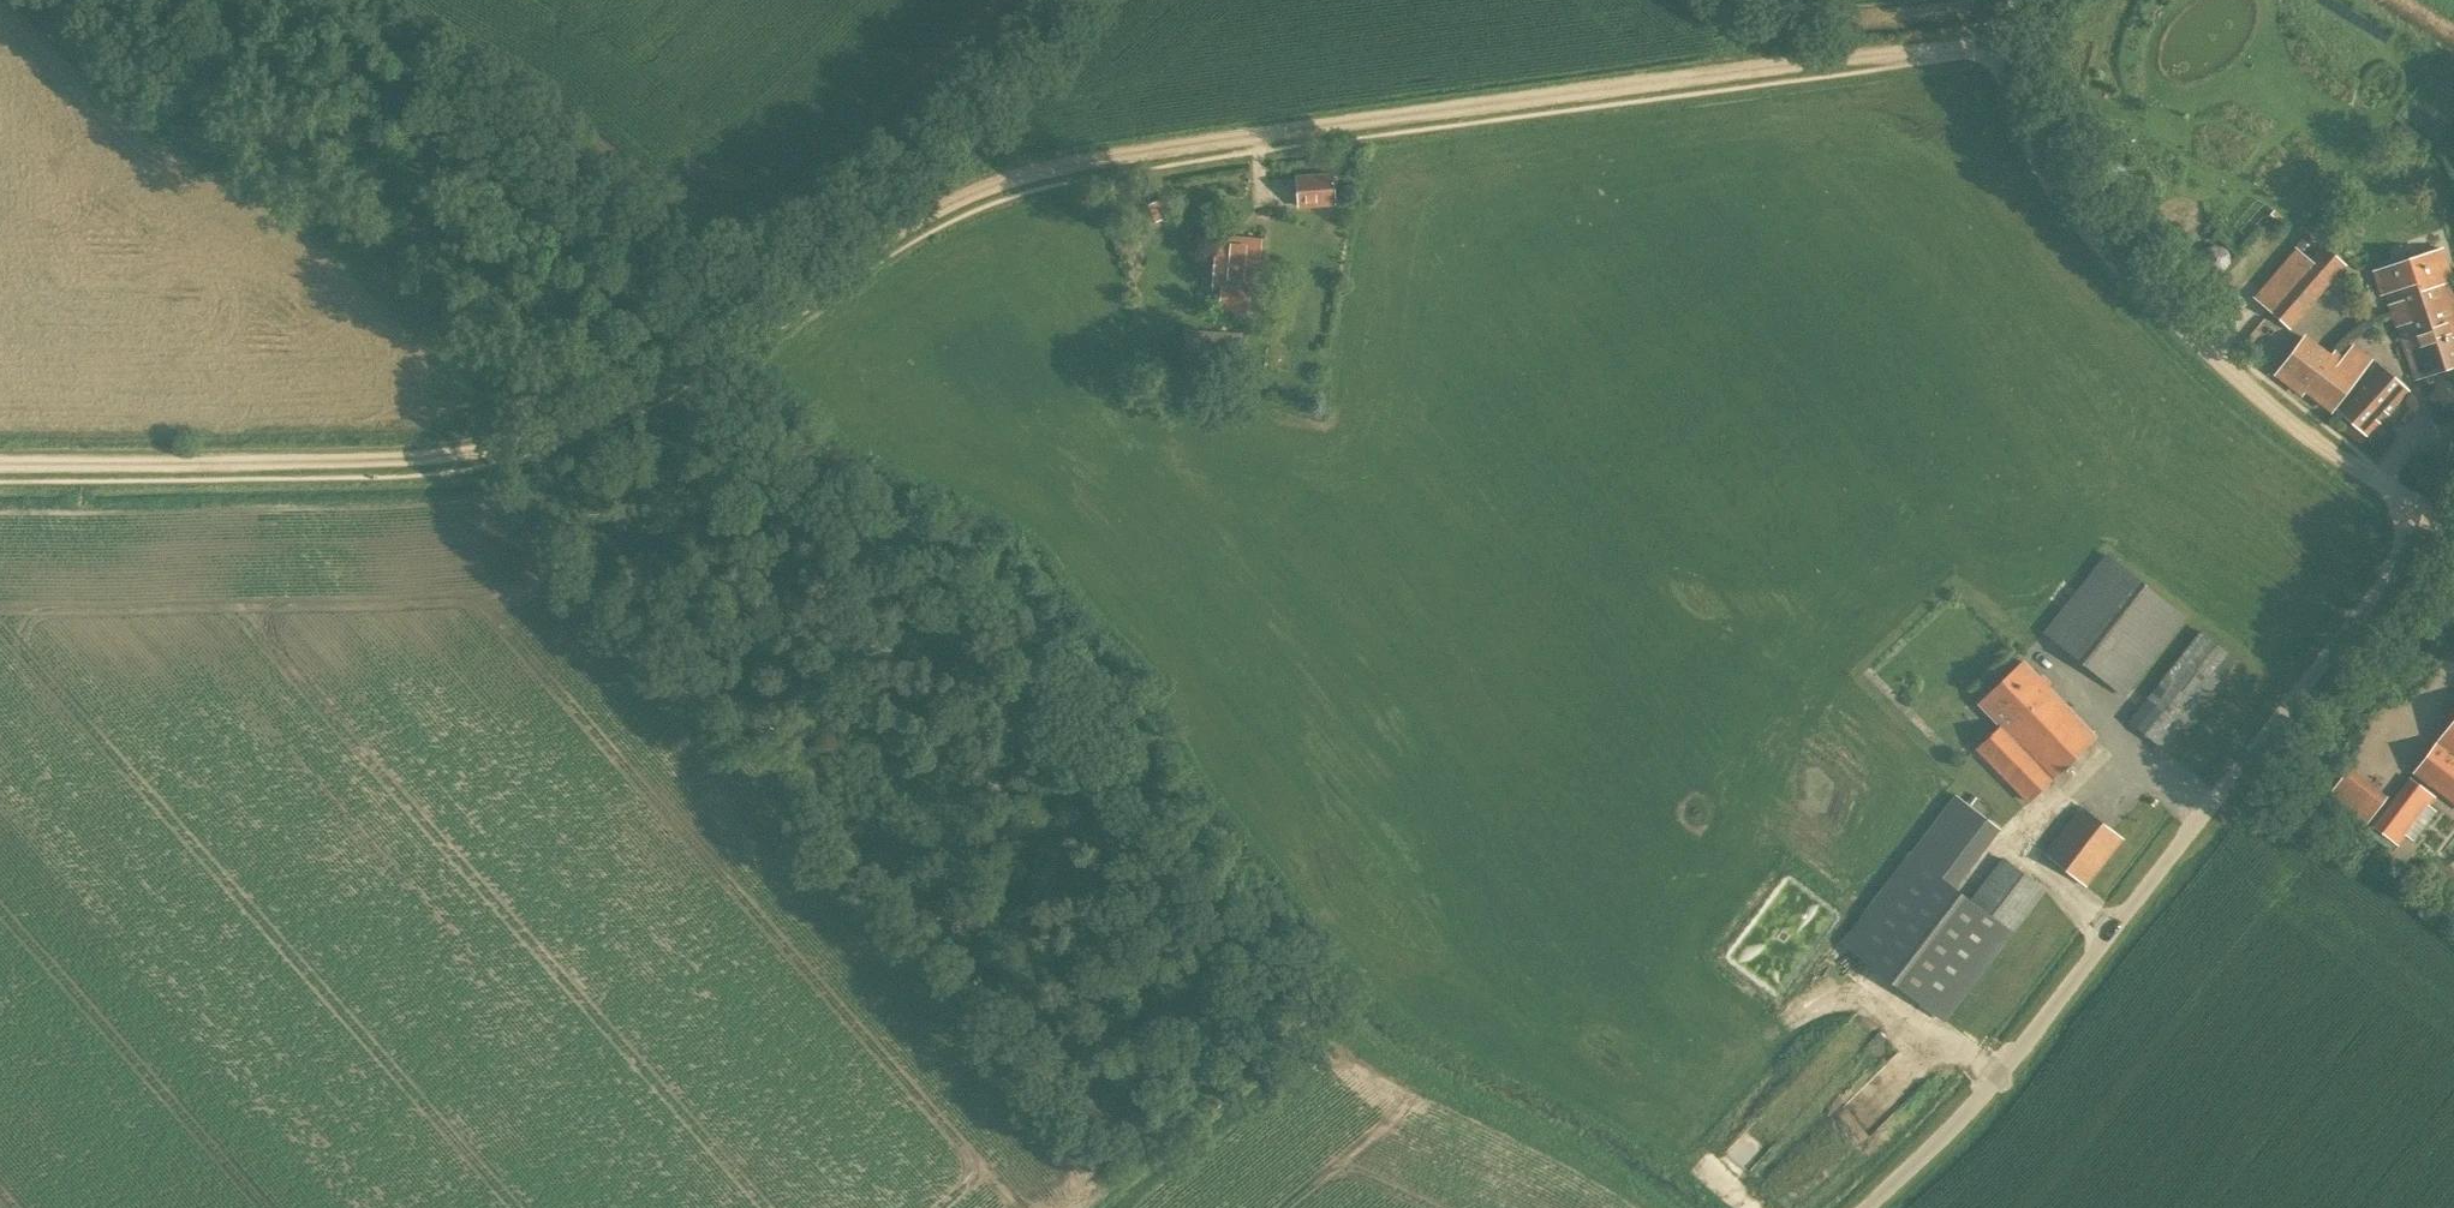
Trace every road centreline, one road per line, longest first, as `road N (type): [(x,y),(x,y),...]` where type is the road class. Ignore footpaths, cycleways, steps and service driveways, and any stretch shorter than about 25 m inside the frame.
road 1 (track): [(0,465),(481,464),(581,435),(908,223),(1042,168),(1956,47),(1984,29)]
road 2 (unclassified): [(1864,1207),(1996,1073),(2421,522)]
road 3 (track): [(1984,29),(2046,178),(2096,243),(2278,413),(2371,477)]

